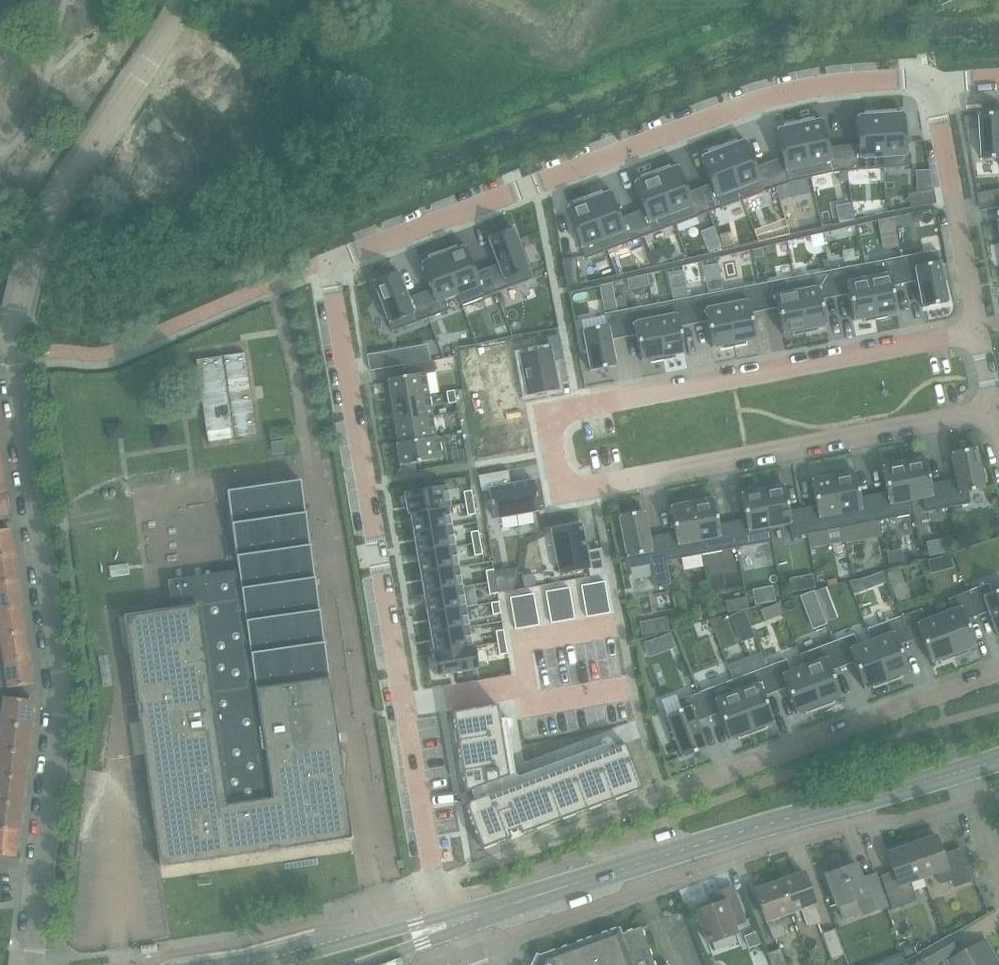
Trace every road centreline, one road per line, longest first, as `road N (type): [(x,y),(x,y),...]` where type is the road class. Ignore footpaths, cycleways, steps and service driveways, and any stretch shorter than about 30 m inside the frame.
road 1 (residential): [(454,922),(439,899),(324,261),(781,95),(932,81)]
road 2 (residential): [(977,332),(574,411),(548,435),(557,476),(570,486),(991,409)]
road 3 (residential): [(35,964),(61,665),(14,328)]
road 4 (tertiary): [(454,922),(960,772)]
road 5 (unclassified): [(14,328),(42,224),(190,0)]
road 6 (residential): [(672,795),(998,671)]
road 7 (residential): [(977,332),(932,81)]
road 8 (tertiary): [(454,922),(417,922),(271,964)]

